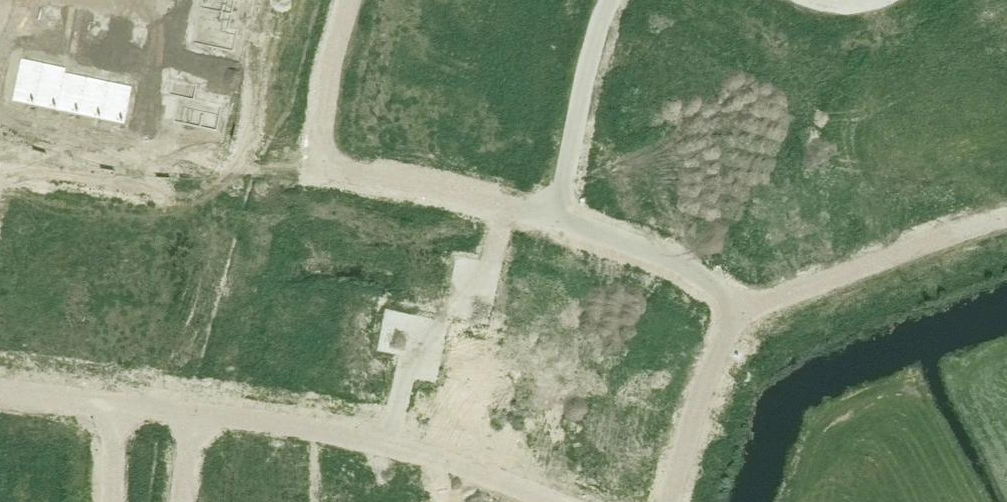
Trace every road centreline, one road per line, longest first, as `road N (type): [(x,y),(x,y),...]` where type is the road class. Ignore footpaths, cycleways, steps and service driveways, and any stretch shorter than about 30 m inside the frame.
road 1 (residential): [(548,217),(319,167),(333,55),(350,0)]
road 2 (residential): [(558,501),(345,434),(200,416)]
road 3 (residential): [(1006,218),(745,308)]
road 4 (residential): [(604,0),(548,217)]
road 5 (residential): [(745,308),(672,257),(548,217)]
road 6 (residential): [(745,308),(702,385),(667,501)]
road 7 (residential): [(123,404),(0,387)]

